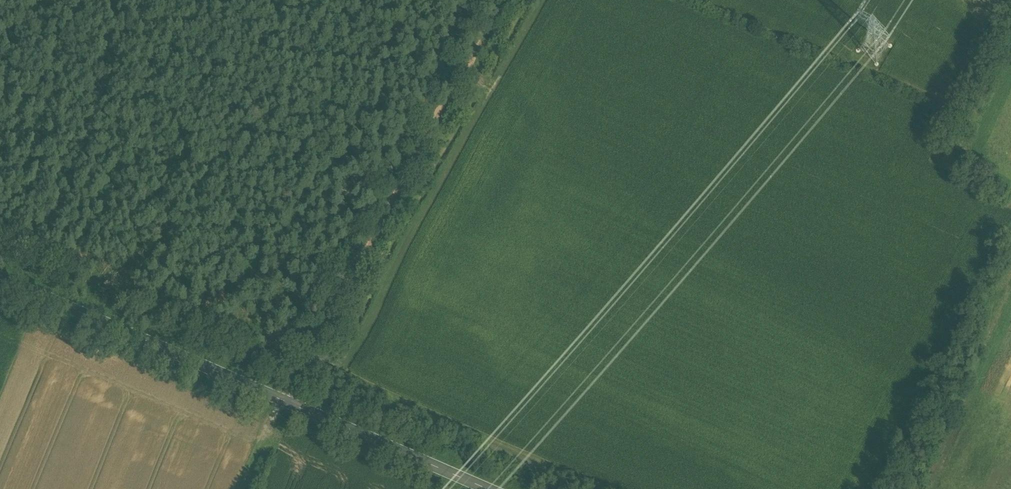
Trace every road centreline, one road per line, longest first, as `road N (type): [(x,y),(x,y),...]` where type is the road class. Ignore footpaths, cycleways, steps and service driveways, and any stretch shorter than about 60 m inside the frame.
road 1 (secondary): [(0,278),(486,488)]
road 2 (track): [(501,0),(286,403)]

